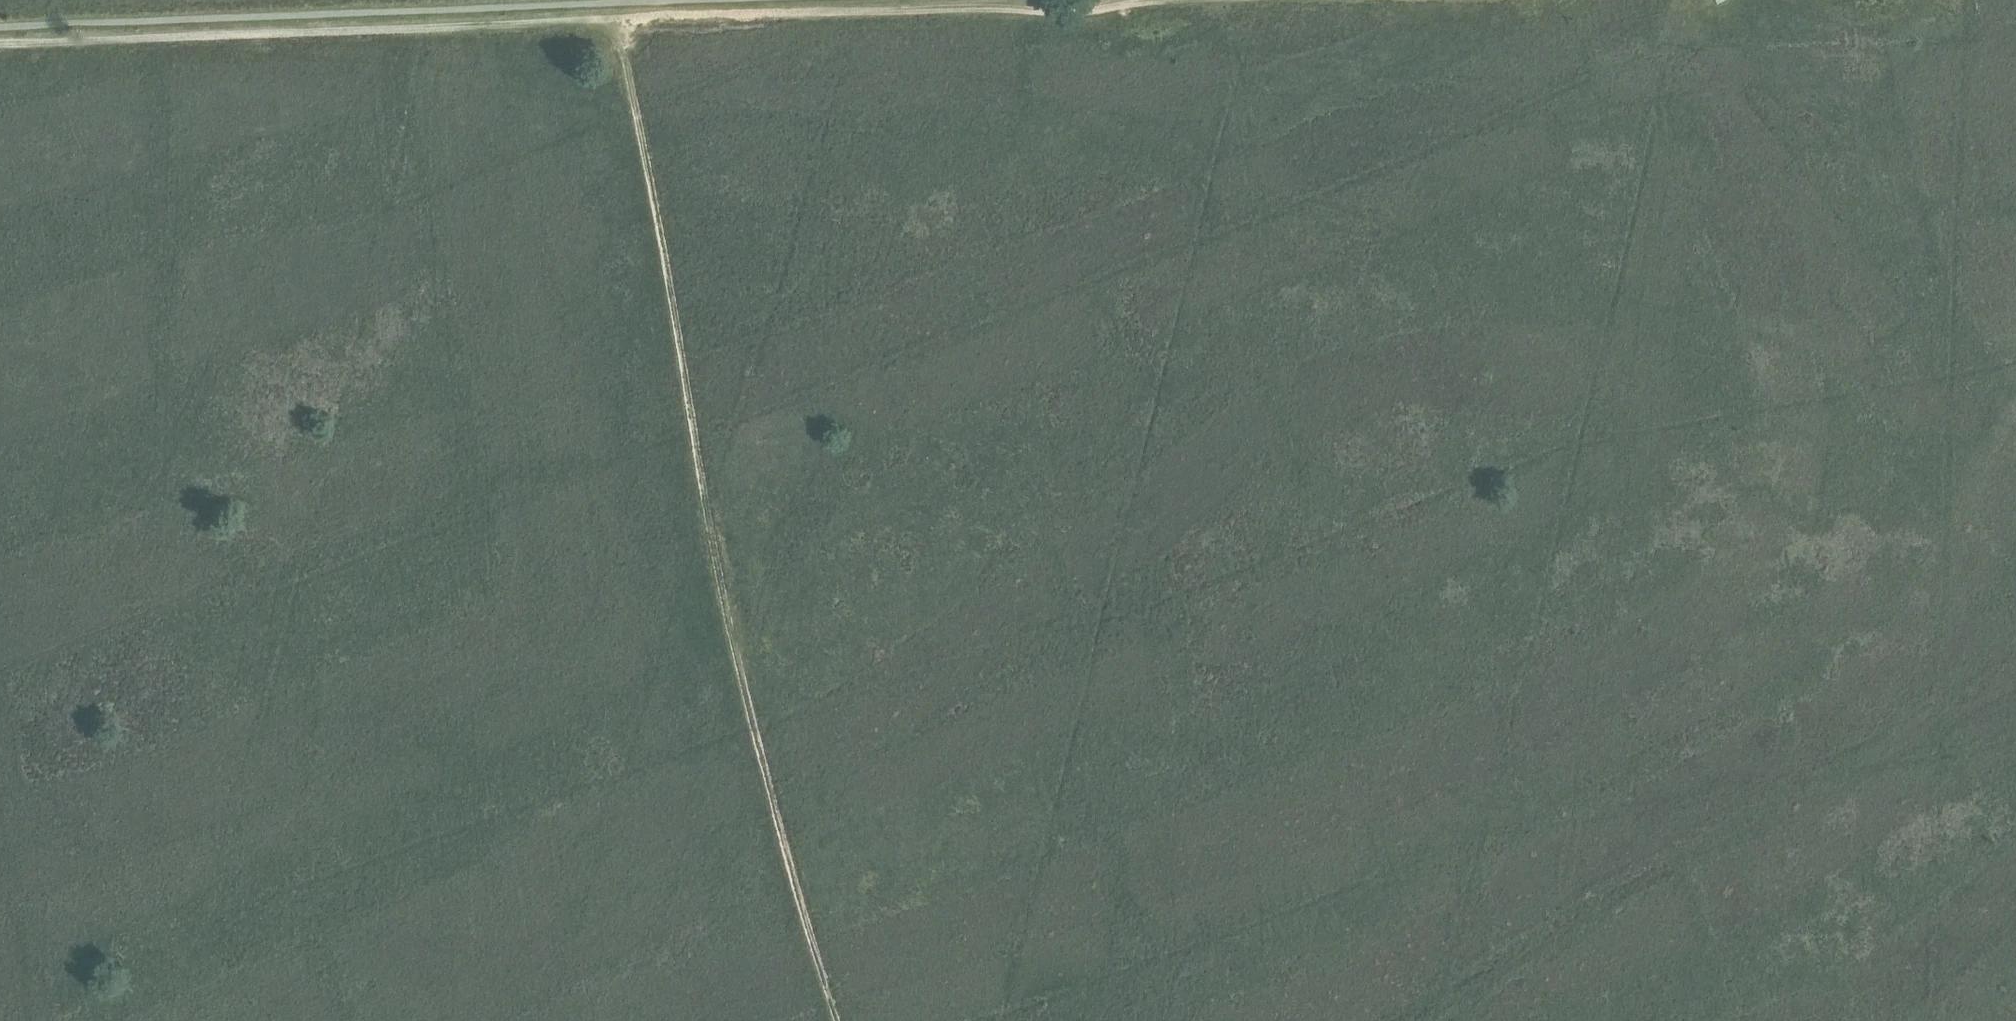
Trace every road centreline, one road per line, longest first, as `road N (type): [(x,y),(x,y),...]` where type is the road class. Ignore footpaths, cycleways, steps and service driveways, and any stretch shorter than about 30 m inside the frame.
road 1 (track): [(0,50),(1122,0)]
road 2 (track): [(836,1020),(776,818),(726,607),(616,2)]

